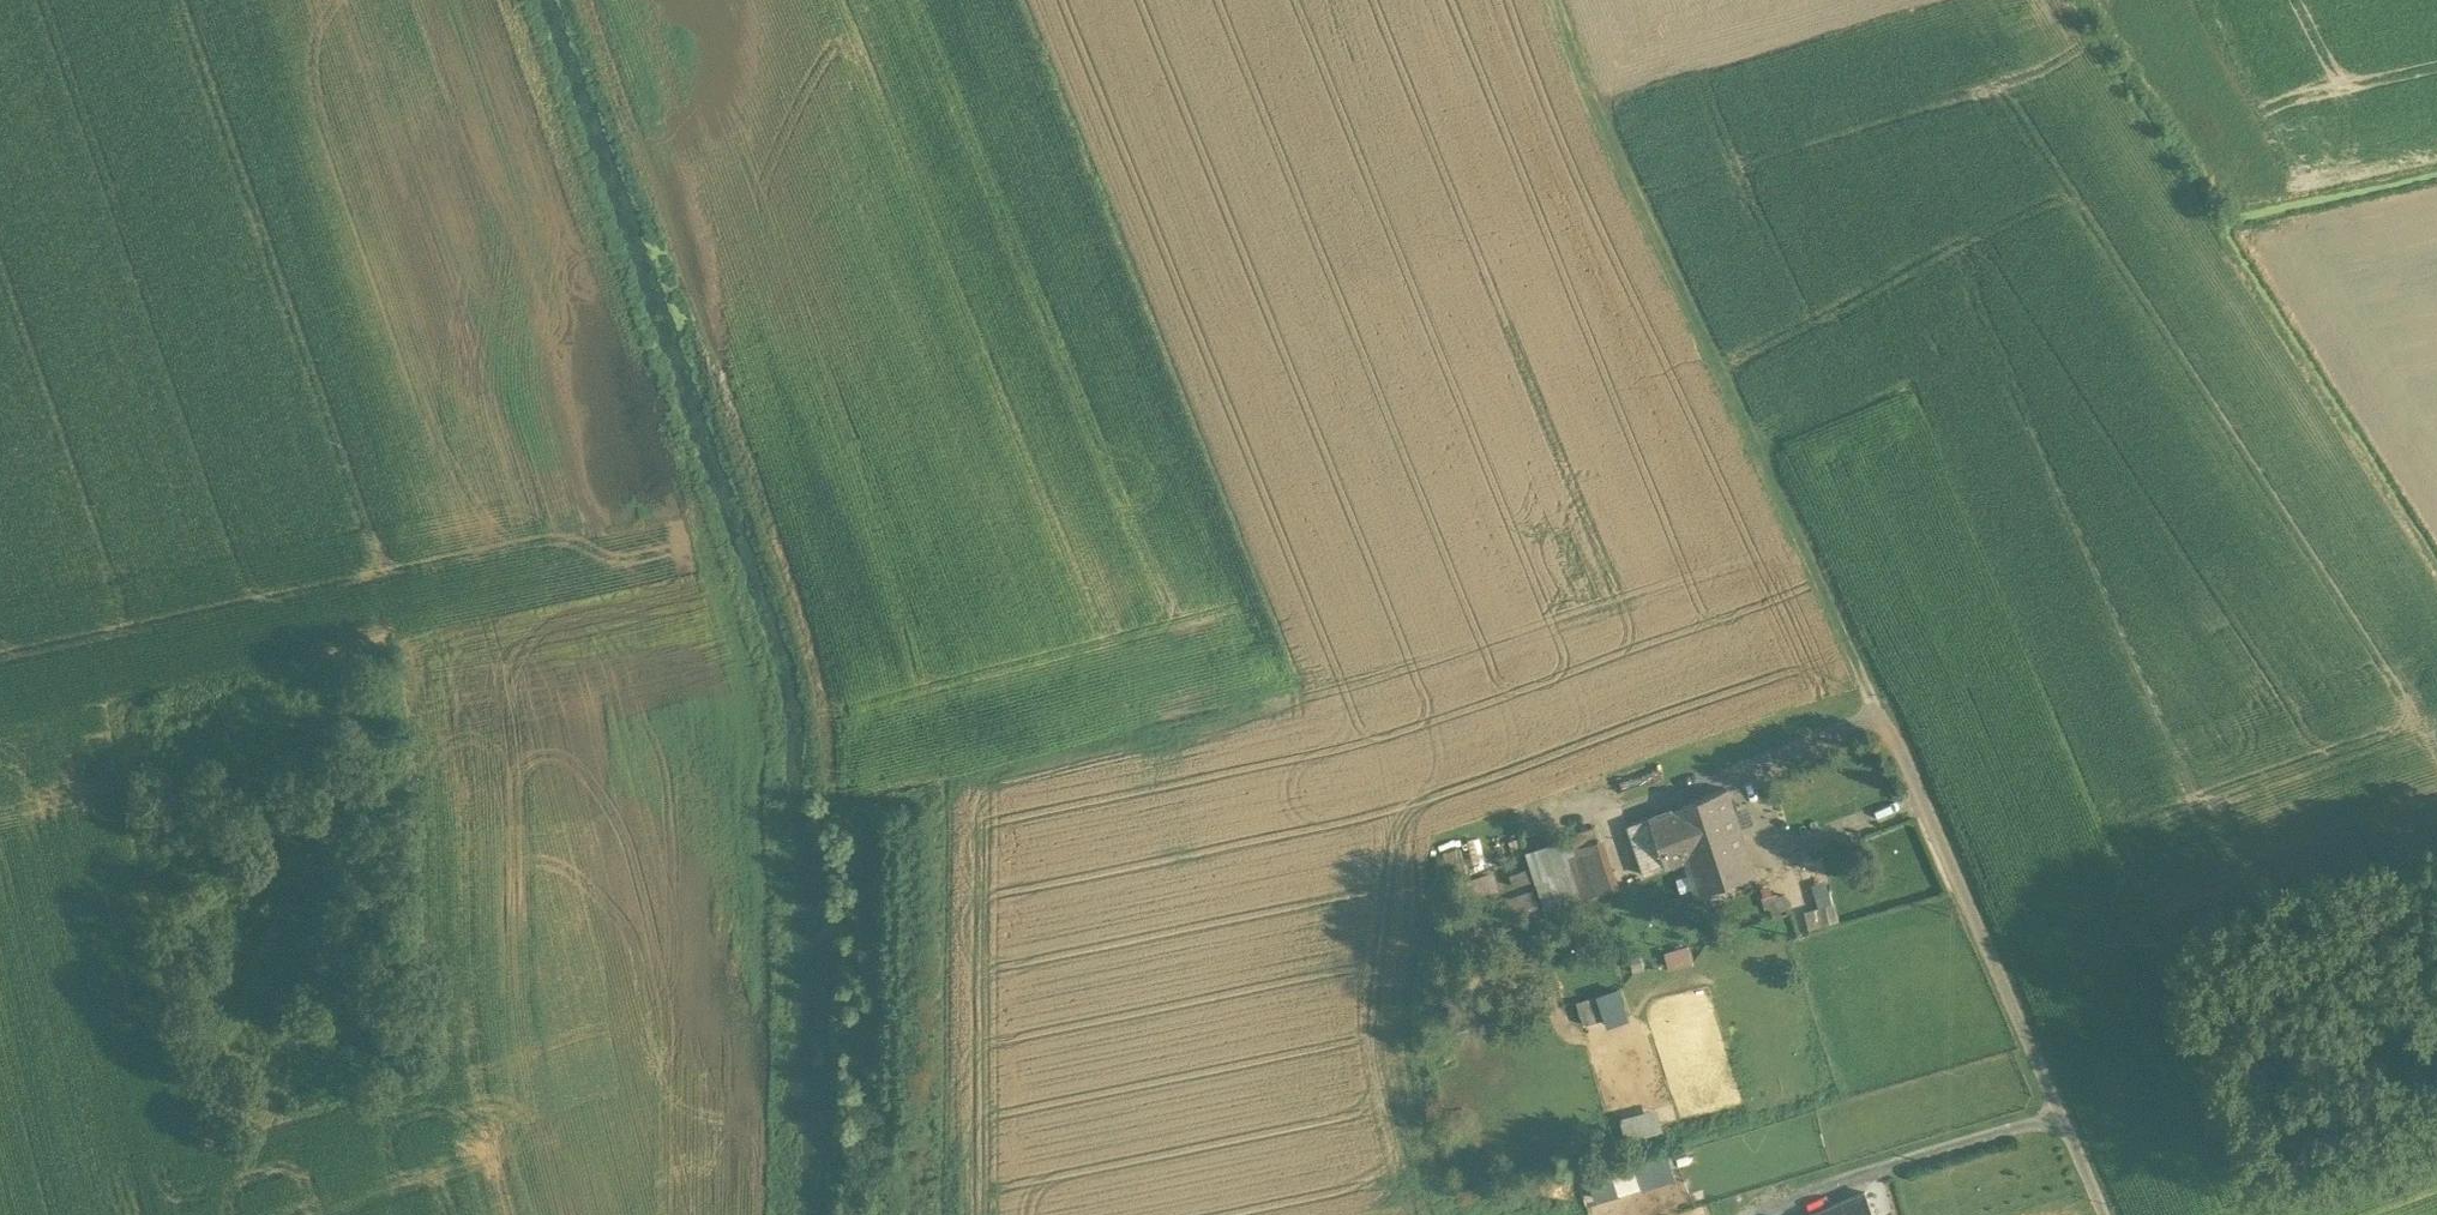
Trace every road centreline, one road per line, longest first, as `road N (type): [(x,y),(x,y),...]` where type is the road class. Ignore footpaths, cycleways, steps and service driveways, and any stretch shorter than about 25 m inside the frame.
road 1 (track): [(1561,0),(1582,63),(1866,685)]
road 2 (unclassified): [(1866,685),(2104,1214)]

